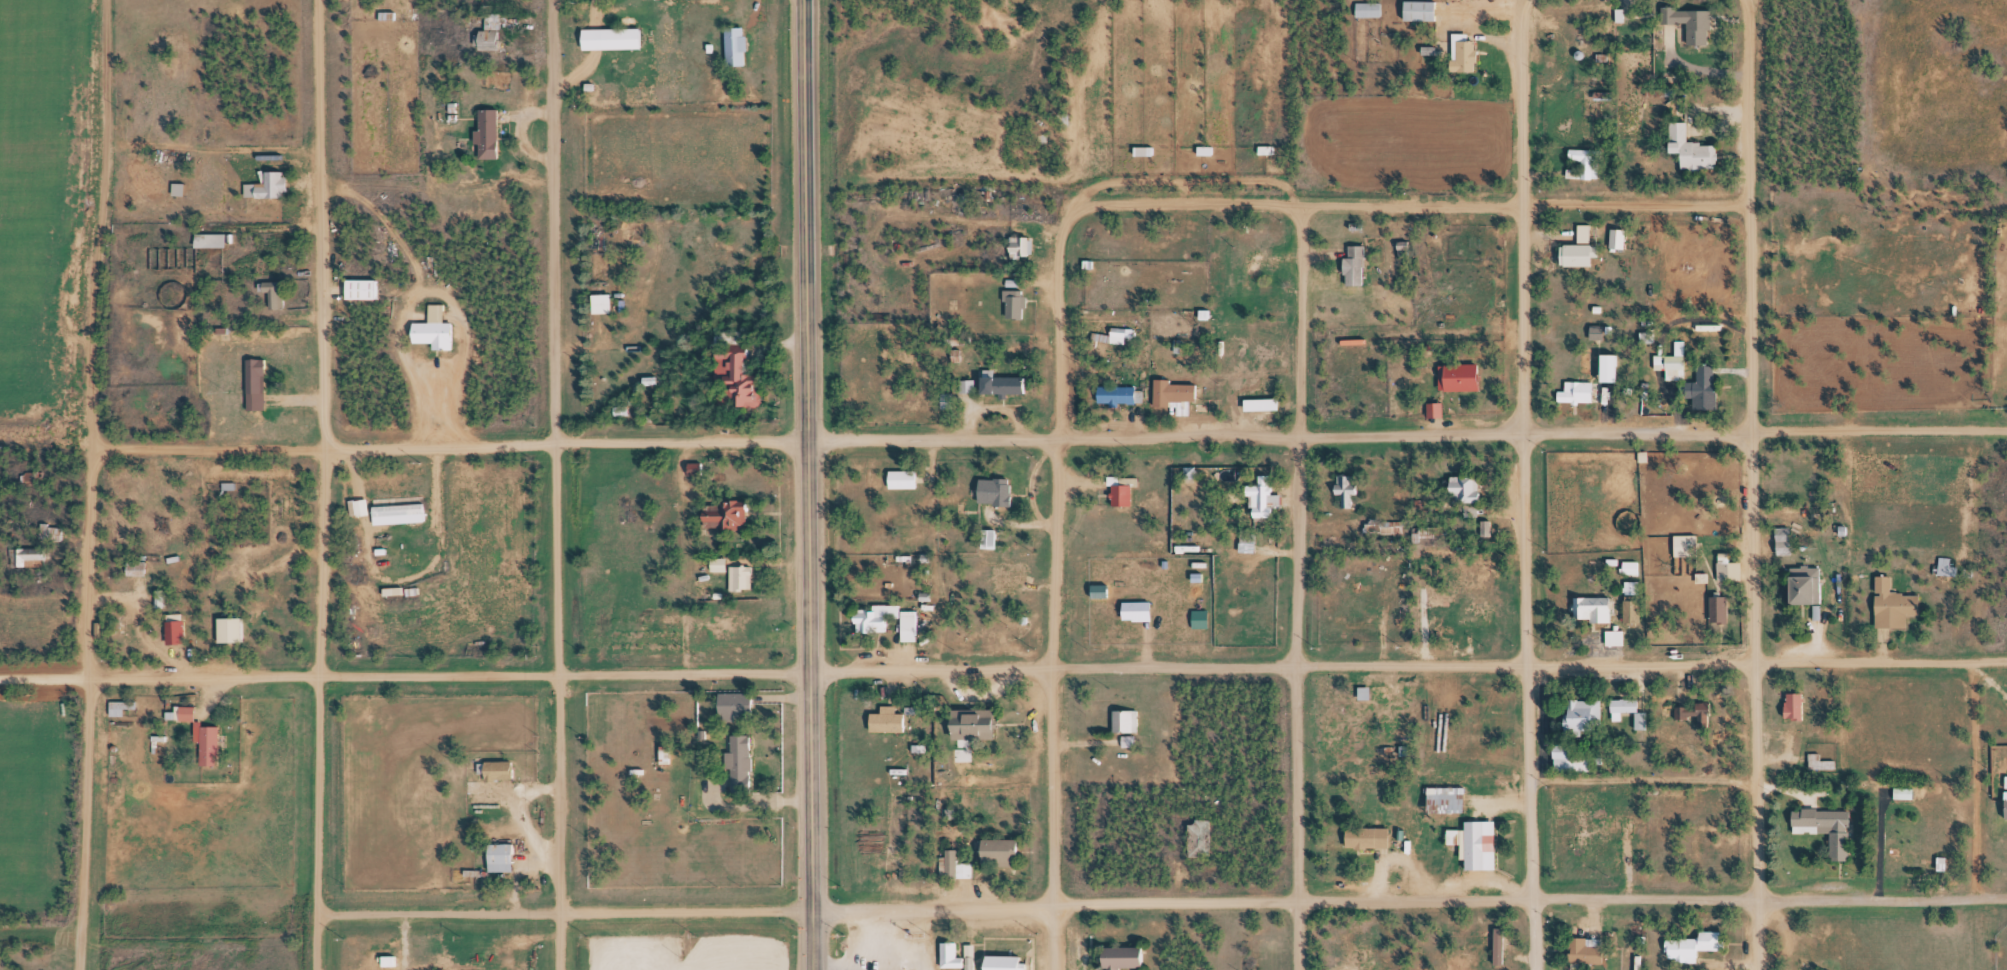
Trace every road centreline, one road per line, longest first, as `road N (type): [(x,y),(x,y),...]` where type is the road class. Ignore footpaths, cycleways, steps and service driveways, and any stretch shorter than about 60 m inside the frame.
road 1 (residential): [(805,441),(2006,431)]
road 2 (residential): [(808,912),(2006,897)]
road 3 (residential): [(2006,661),(810,672)]
road 4 (residential): [(315,969),(315,676),(327,449),(317,0)]
road 5 (residential): [(1536,969),(1519,434),(1519,0)]
road 6 (residential): [(557,969),(548,0)]
road 7 (primary): [(809,969),(805,0)]
road 8 (residential): [(79,940),(87,679),(82,448),(98,204),(97,0)]
road 9 (residential): [(1753,903),(1746,13)]
road 10 (residential): [(1297,969),(1291,668),(1297,206)]
road 11 (residential): [(1053,969),(1048,669),(1059,439),(1057,236)]
road 12 (residential): [(810,672),(87,679)]
road 13 (residential): [(1057,236),(1079,207),(1102,204),(1748,208)]
road 14 (residential): [(808,912),(313,911)]
road 15 (residential): [(805,441),(555,441)]
road 16 (residential): [(327,449),(82,448)]
road 17 (residential): [(555,441),(327,449)]

